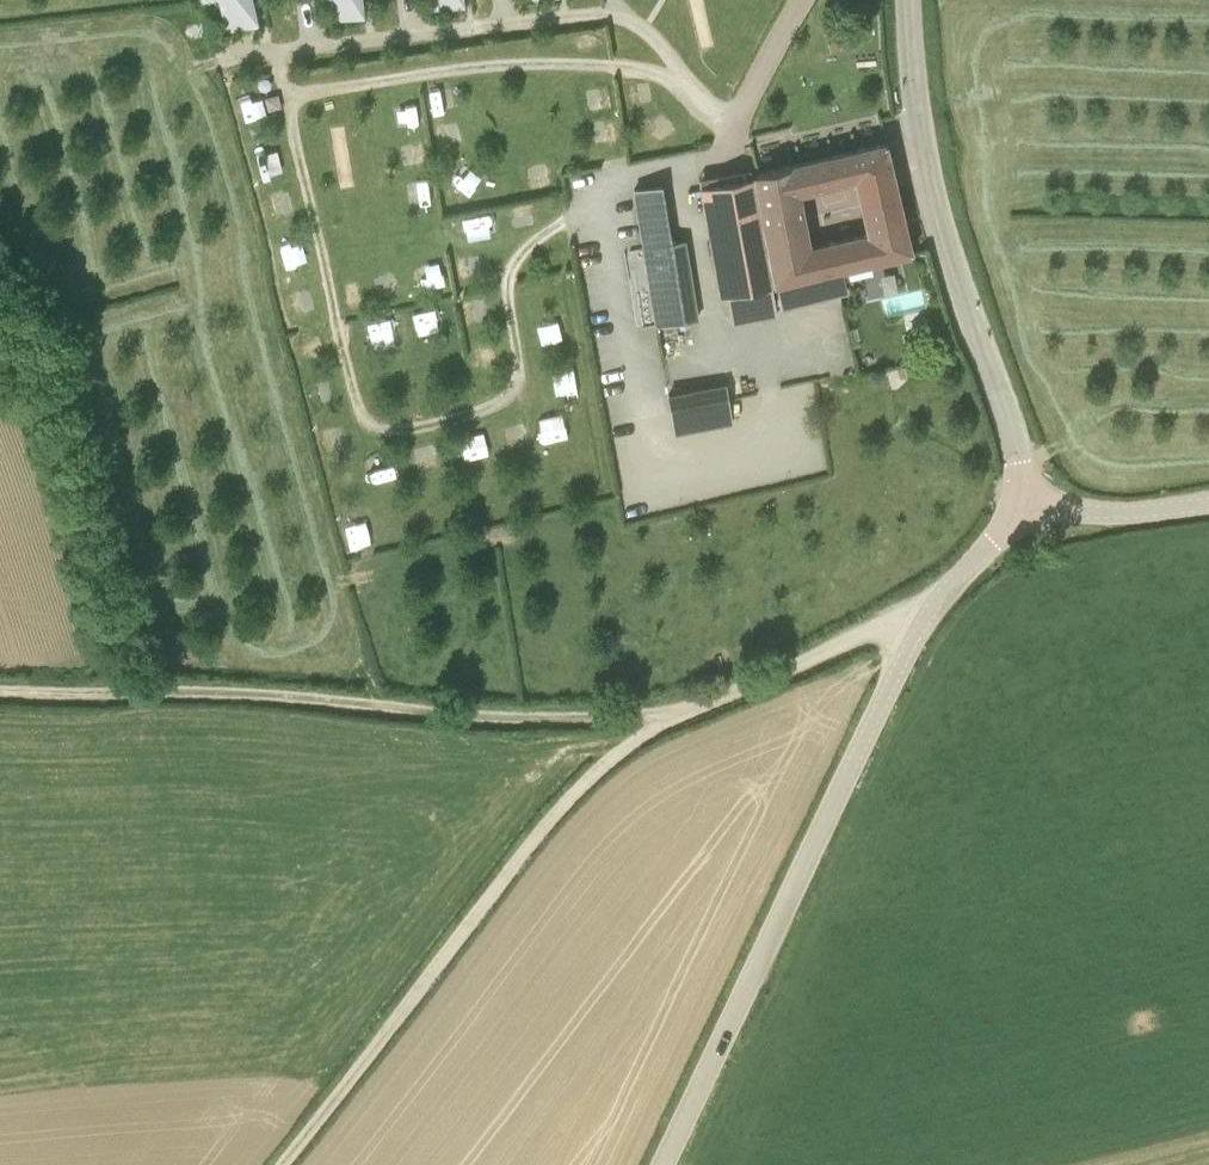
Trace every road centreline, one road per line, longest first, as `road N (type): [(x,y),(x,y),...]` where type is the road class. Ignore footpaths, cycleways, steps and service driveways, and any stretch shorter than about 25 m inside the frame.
road 1 (tertiary): [(662,1164),(915,631),(951,582),(1030,508)]
road 2 (track): [(692,708),(634,736),(558,810),(282,1164)]
road 3 (track): [(692,708),(546,719),(154,694)]
road 4 (tertiary): [(1030,508),(940,213),(907,0)]
road 5 (track): [(692,708),(925,614)]
road 6 (tertiary): [(1030,508),(1208,503)]
road 7 (track): [(154,694),(0,693)]

